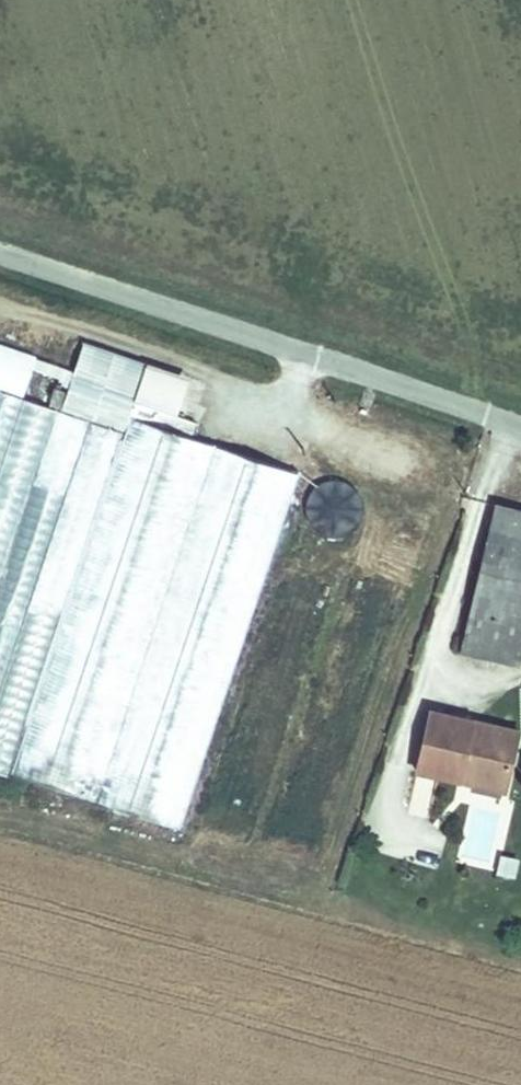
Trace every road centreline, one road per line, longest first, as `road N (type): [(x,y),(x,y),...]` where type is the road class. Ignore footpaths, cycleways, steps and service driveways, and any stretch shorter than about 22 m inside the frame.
road 1 (unclassified): [(520,427),(0,255)]

